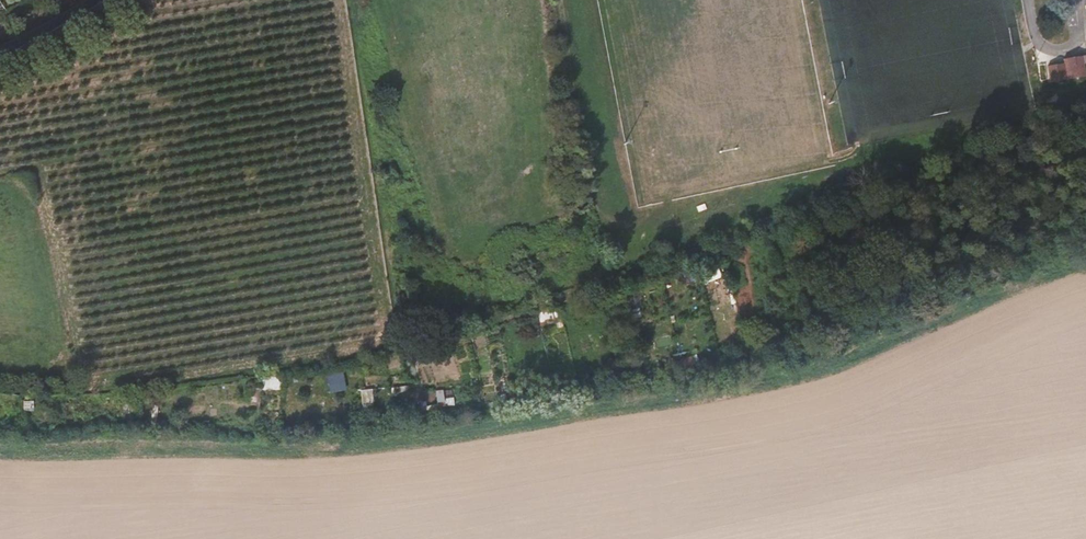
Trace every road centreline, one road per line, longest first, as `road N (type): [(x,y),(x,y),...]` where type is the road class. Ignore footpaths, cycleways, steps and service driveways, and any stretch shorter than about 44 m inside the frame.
road 1 (secondary): [(106,0),(0,57)]

